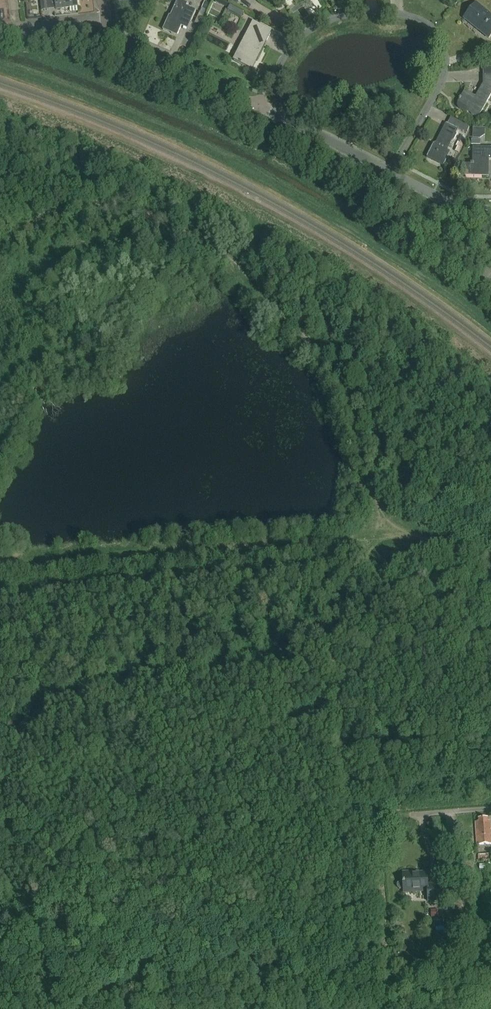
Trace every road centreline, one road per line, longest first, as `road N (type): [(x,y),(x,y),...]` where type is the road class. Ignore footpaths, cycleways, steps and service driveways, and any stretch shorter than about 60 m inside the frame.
road 1 (residential): [(390,172),(443,77),(441,46),(421,22),(370,13),(329,22),(289,52),(256,107)]
road 2 (residential): [(256,107),(119,43),(106,29),(102,0)]
road 3 (residential): [(390,172),(256,107)]

